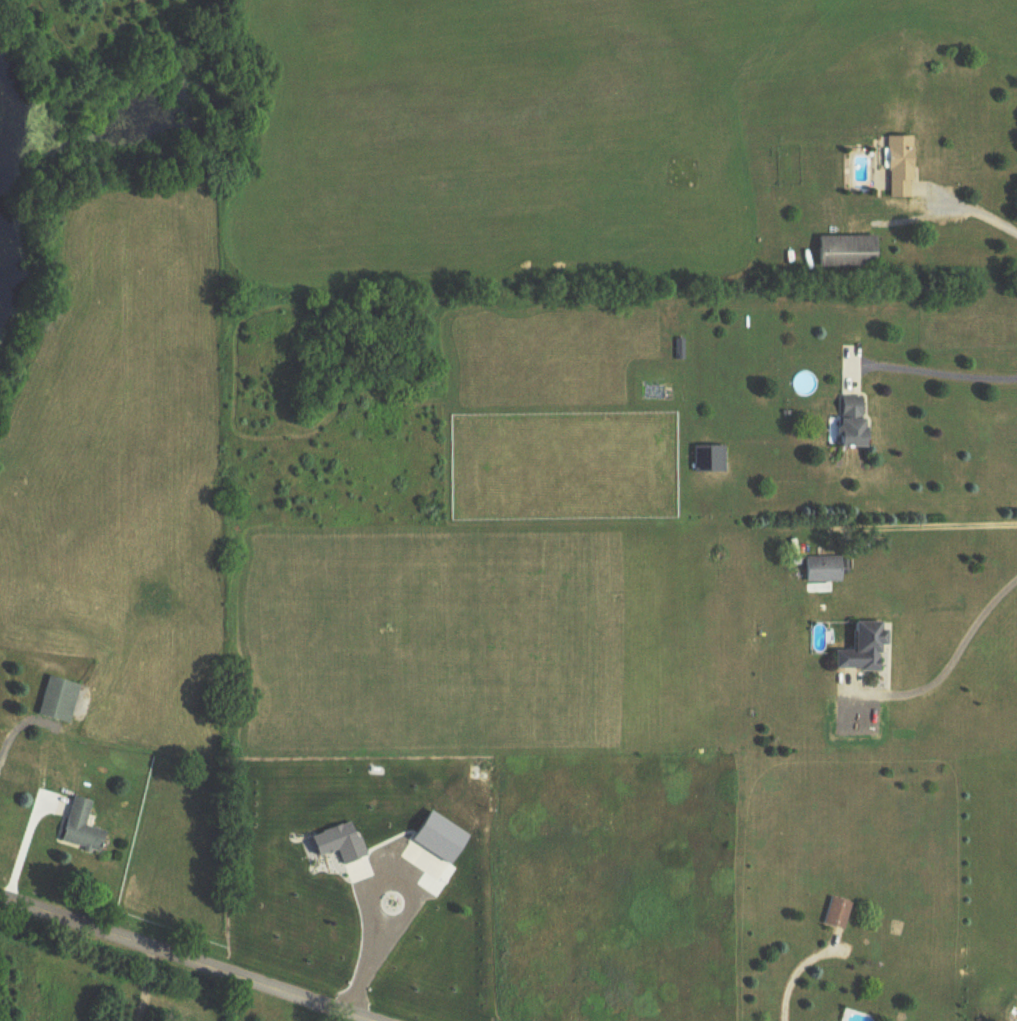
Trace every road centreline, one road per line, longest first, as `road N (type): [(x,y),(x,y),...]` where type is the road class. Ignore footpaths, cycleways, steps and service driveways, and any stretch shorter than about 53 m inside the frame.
road 1 (residential): [(0,900),(367,1020)]

